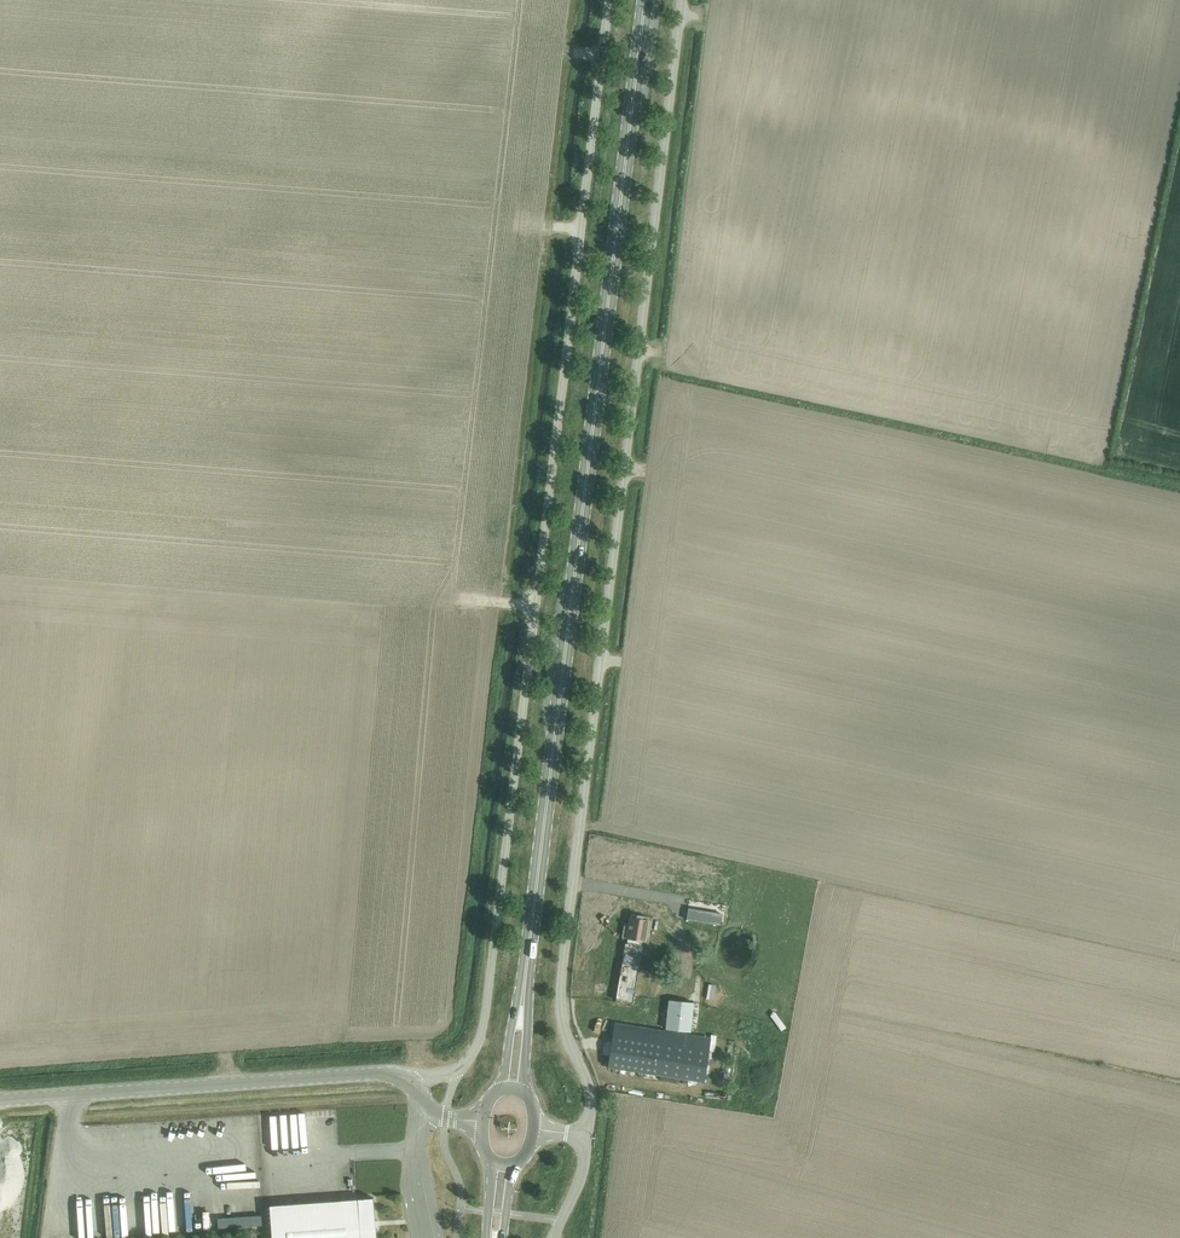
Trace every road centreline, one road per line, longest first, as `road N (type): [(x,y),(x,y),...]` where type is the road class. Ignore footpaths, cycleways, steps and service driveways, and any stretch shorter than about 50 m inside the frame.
road 1 (unclassified): [(682,0),(560,990),(564,1031),(591,1100),(588,1134)]
road 2 (unclassified): [(610,0),(484,1028),(459,1068),(411,1082)]
road 3 (primary): [(525,982),(645,0)]
road 4 (tertiary): [(0,1100),(367,1074),(411,1082)]

